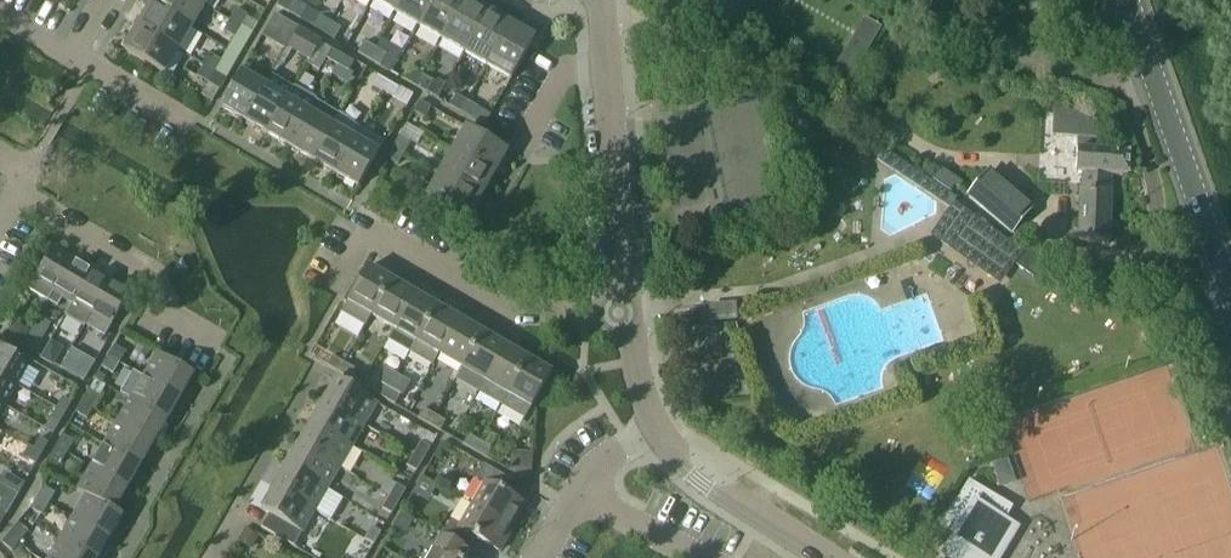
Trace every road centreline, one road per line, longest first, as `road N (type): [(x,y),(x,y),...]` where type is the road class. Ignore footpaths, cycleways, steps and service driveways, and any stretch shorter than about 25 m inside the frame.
road 1 (residential): [(625,314),(501,309),(380,234),(362,246),(335,292)]
road 2 (unclassified): [(625,314),(602,0)]
road 3 (secondary): [(1230,293),(1129,0)]
road 4 (residential): [(215,344),(167,314),(150,272),(16,194)]
road 5 (residential): [(213,557),(318,366)]
road 6 (unclassified): [(825,557),(704,487),(658,435)]
road 7 (residential): [(579,492),(705,557)]
road 8 (residential): [(192,122),(69,57)]
road 9 (unclassified): [(658,435),(636,386),(625,314)]

